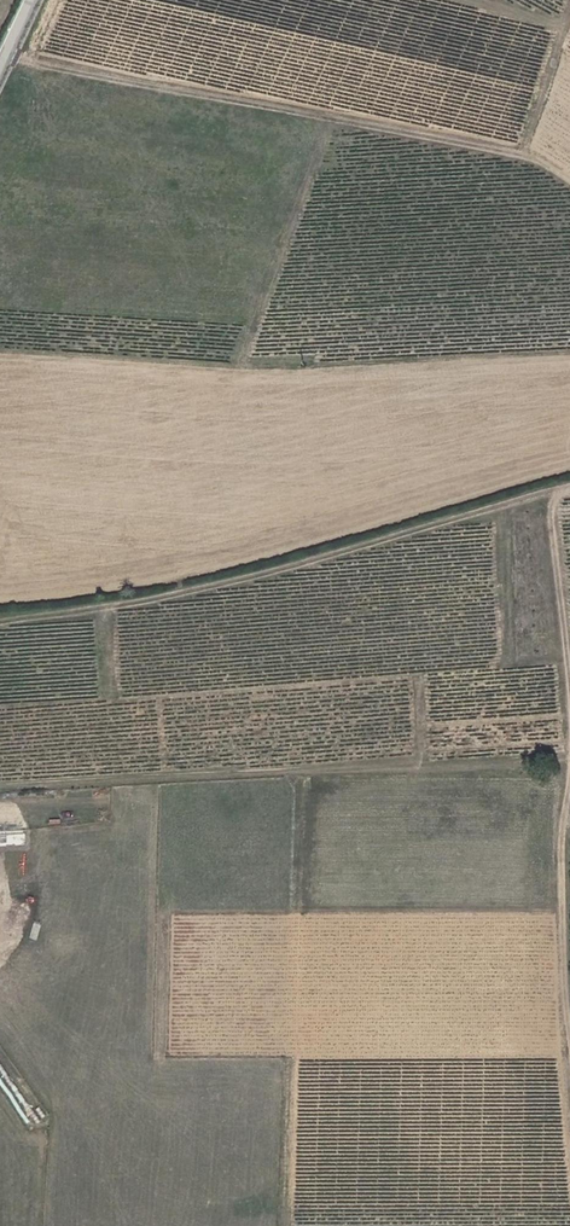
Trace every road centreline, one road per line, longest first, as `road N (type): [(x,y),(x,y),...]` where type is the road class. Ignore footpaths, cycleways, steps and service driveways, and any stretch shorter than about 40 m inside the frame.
road 1 (track): [(569,180),(525,156),(3,55)]
road 2 (track): [(0,619),(169,596),(554,491)]
road 3 (track): [(569,1035),(560,860),(569,775)]
road 4 (track): [(569,701),(552,517),(554,491),(569,486)]

